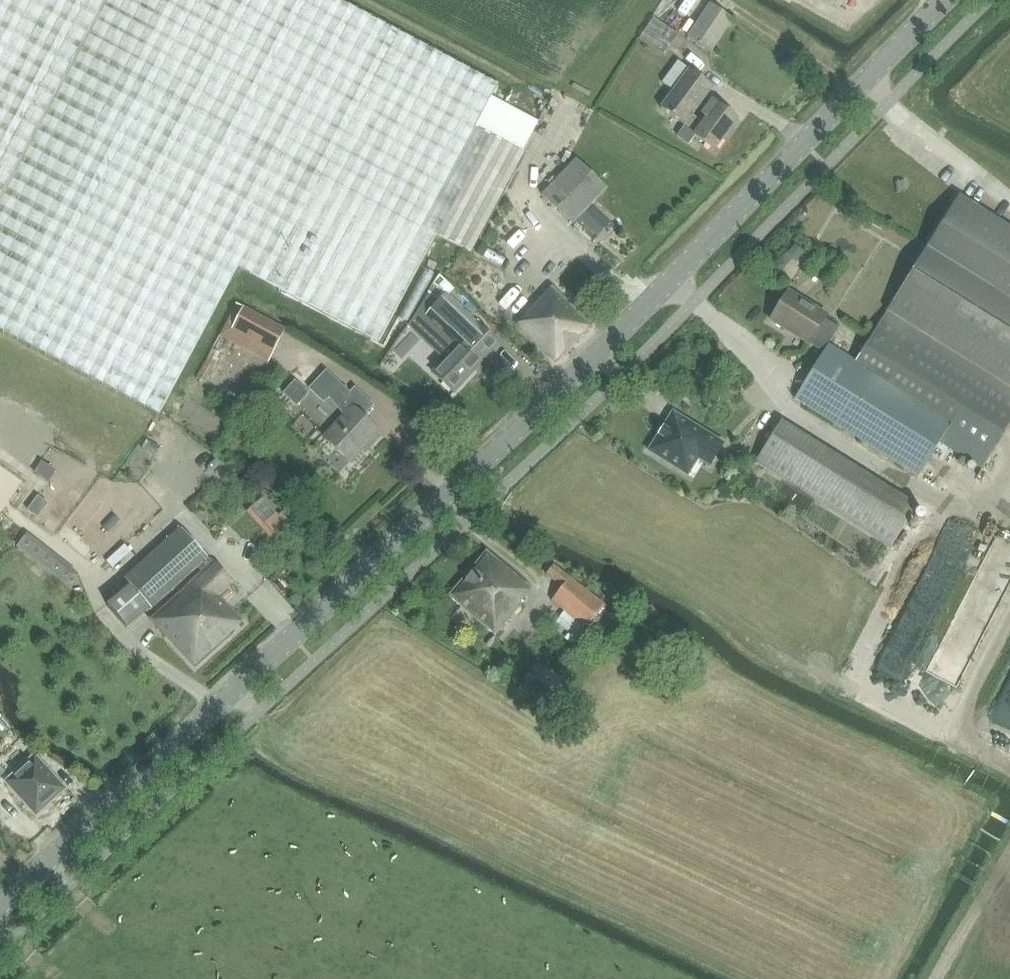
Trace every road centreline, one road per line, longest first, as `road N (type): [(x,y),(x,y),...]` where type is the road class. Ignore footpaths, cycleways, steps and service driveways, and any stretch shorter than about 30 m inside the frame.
road 1 (tertiary): [(0,908),(549,402),(949,0)]
road 2 (track): [(1009,530),(938,503),(777,406),(793,377),(669,281)]
road 3 (track): [(1009,767),(976,749),(963,716),(1009,621)]
road 4 (track): [(938,978),(1009,854)]

